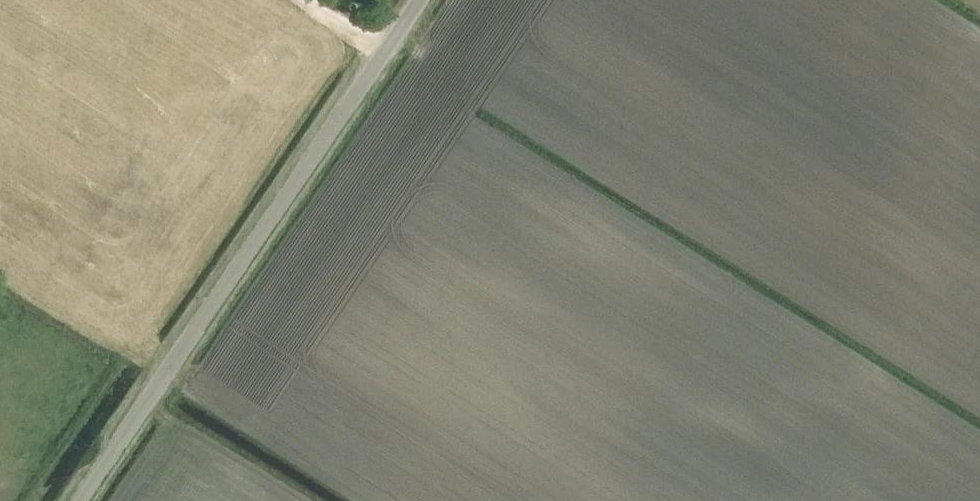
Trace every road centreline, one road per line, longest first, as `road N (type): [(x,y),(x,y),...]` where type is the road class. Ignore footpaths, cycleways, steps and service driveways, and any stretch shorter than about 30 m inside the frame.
road 1 (unclassified): [(80,500),(420,0)]

